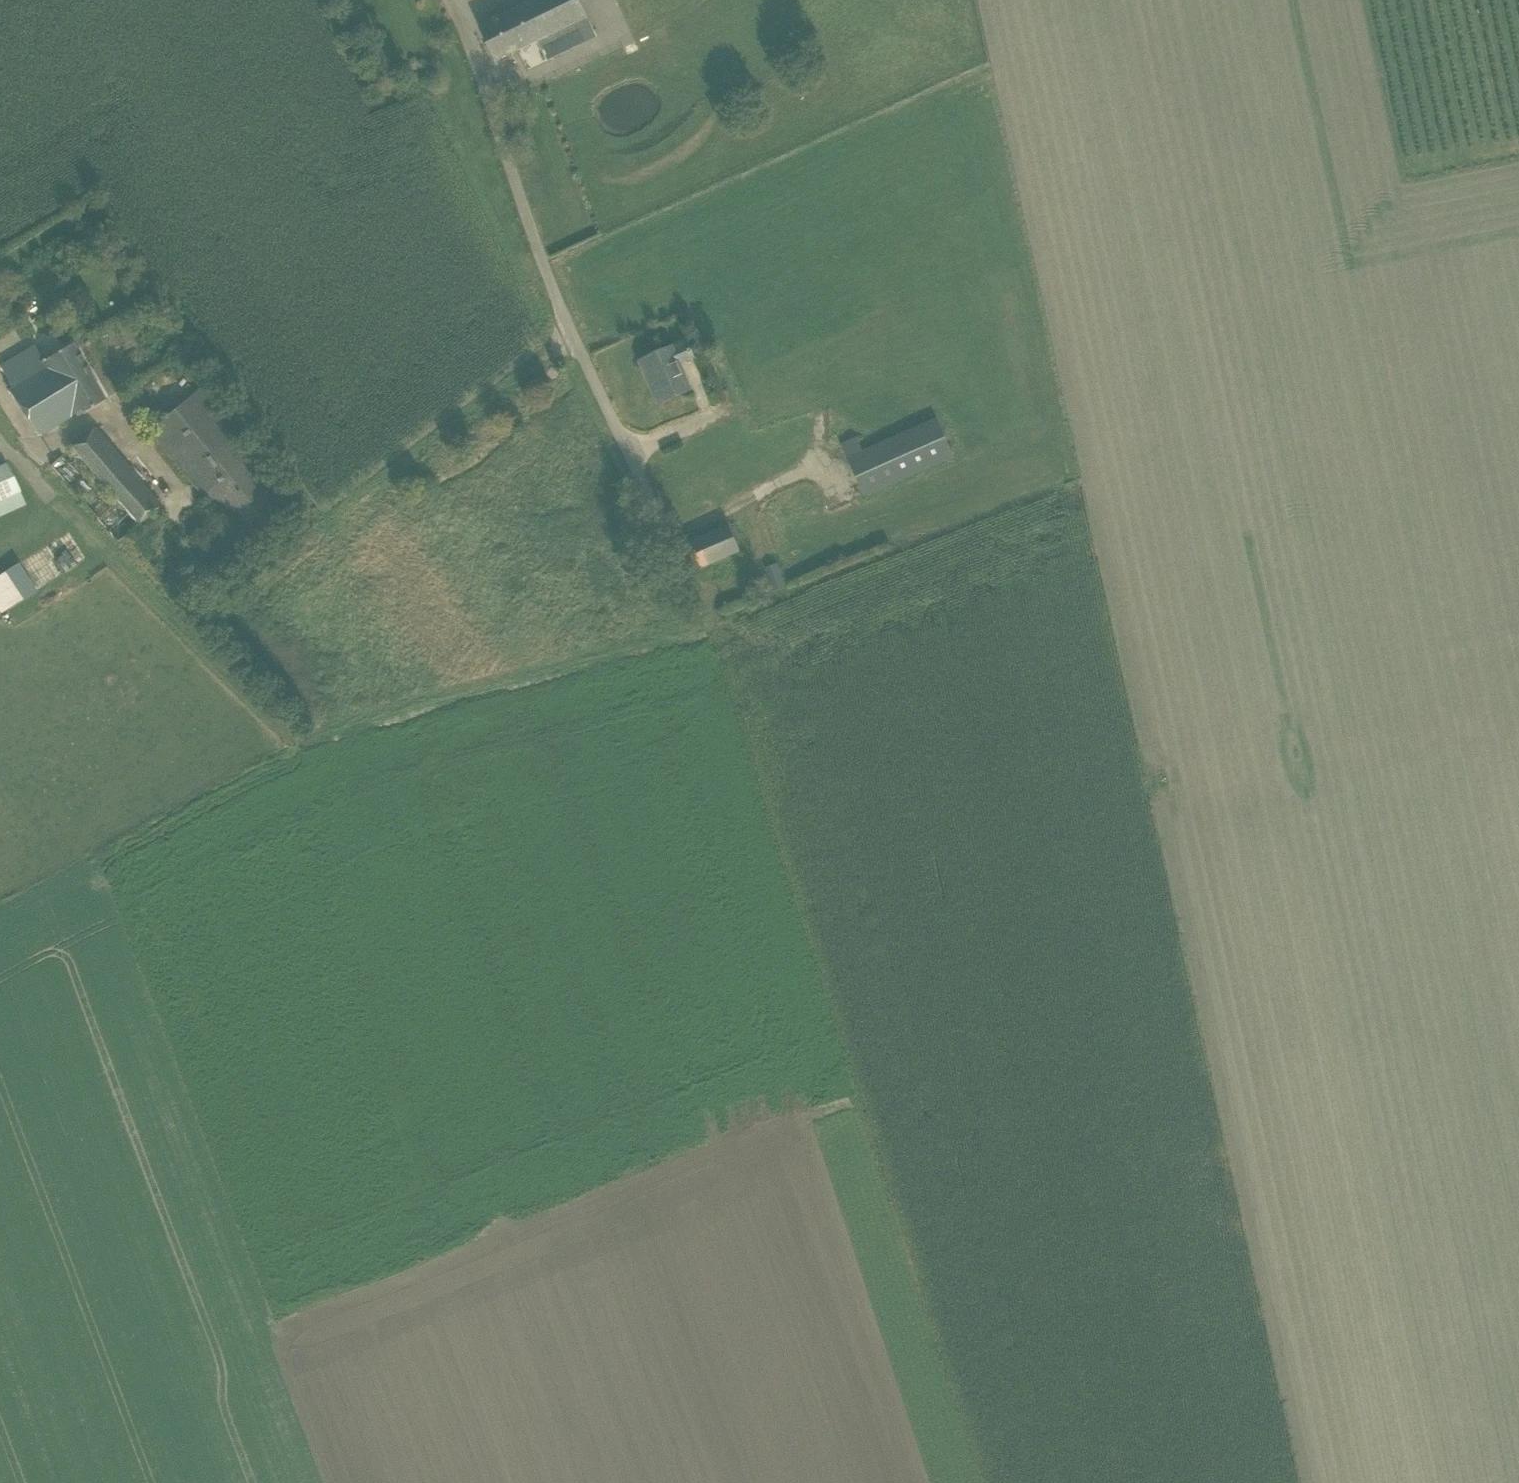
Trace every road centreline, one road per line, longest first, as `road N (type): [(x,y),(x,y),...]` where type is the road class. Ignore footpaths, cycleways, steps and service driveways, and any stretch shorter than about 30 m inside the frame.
road 1 (track): [(677,565),(704,606),(983,1482)]
road 2 (unclassified): [(677,565),(541,260),(448,0)]
road 3 (track): [(283,719),(43,489)]

